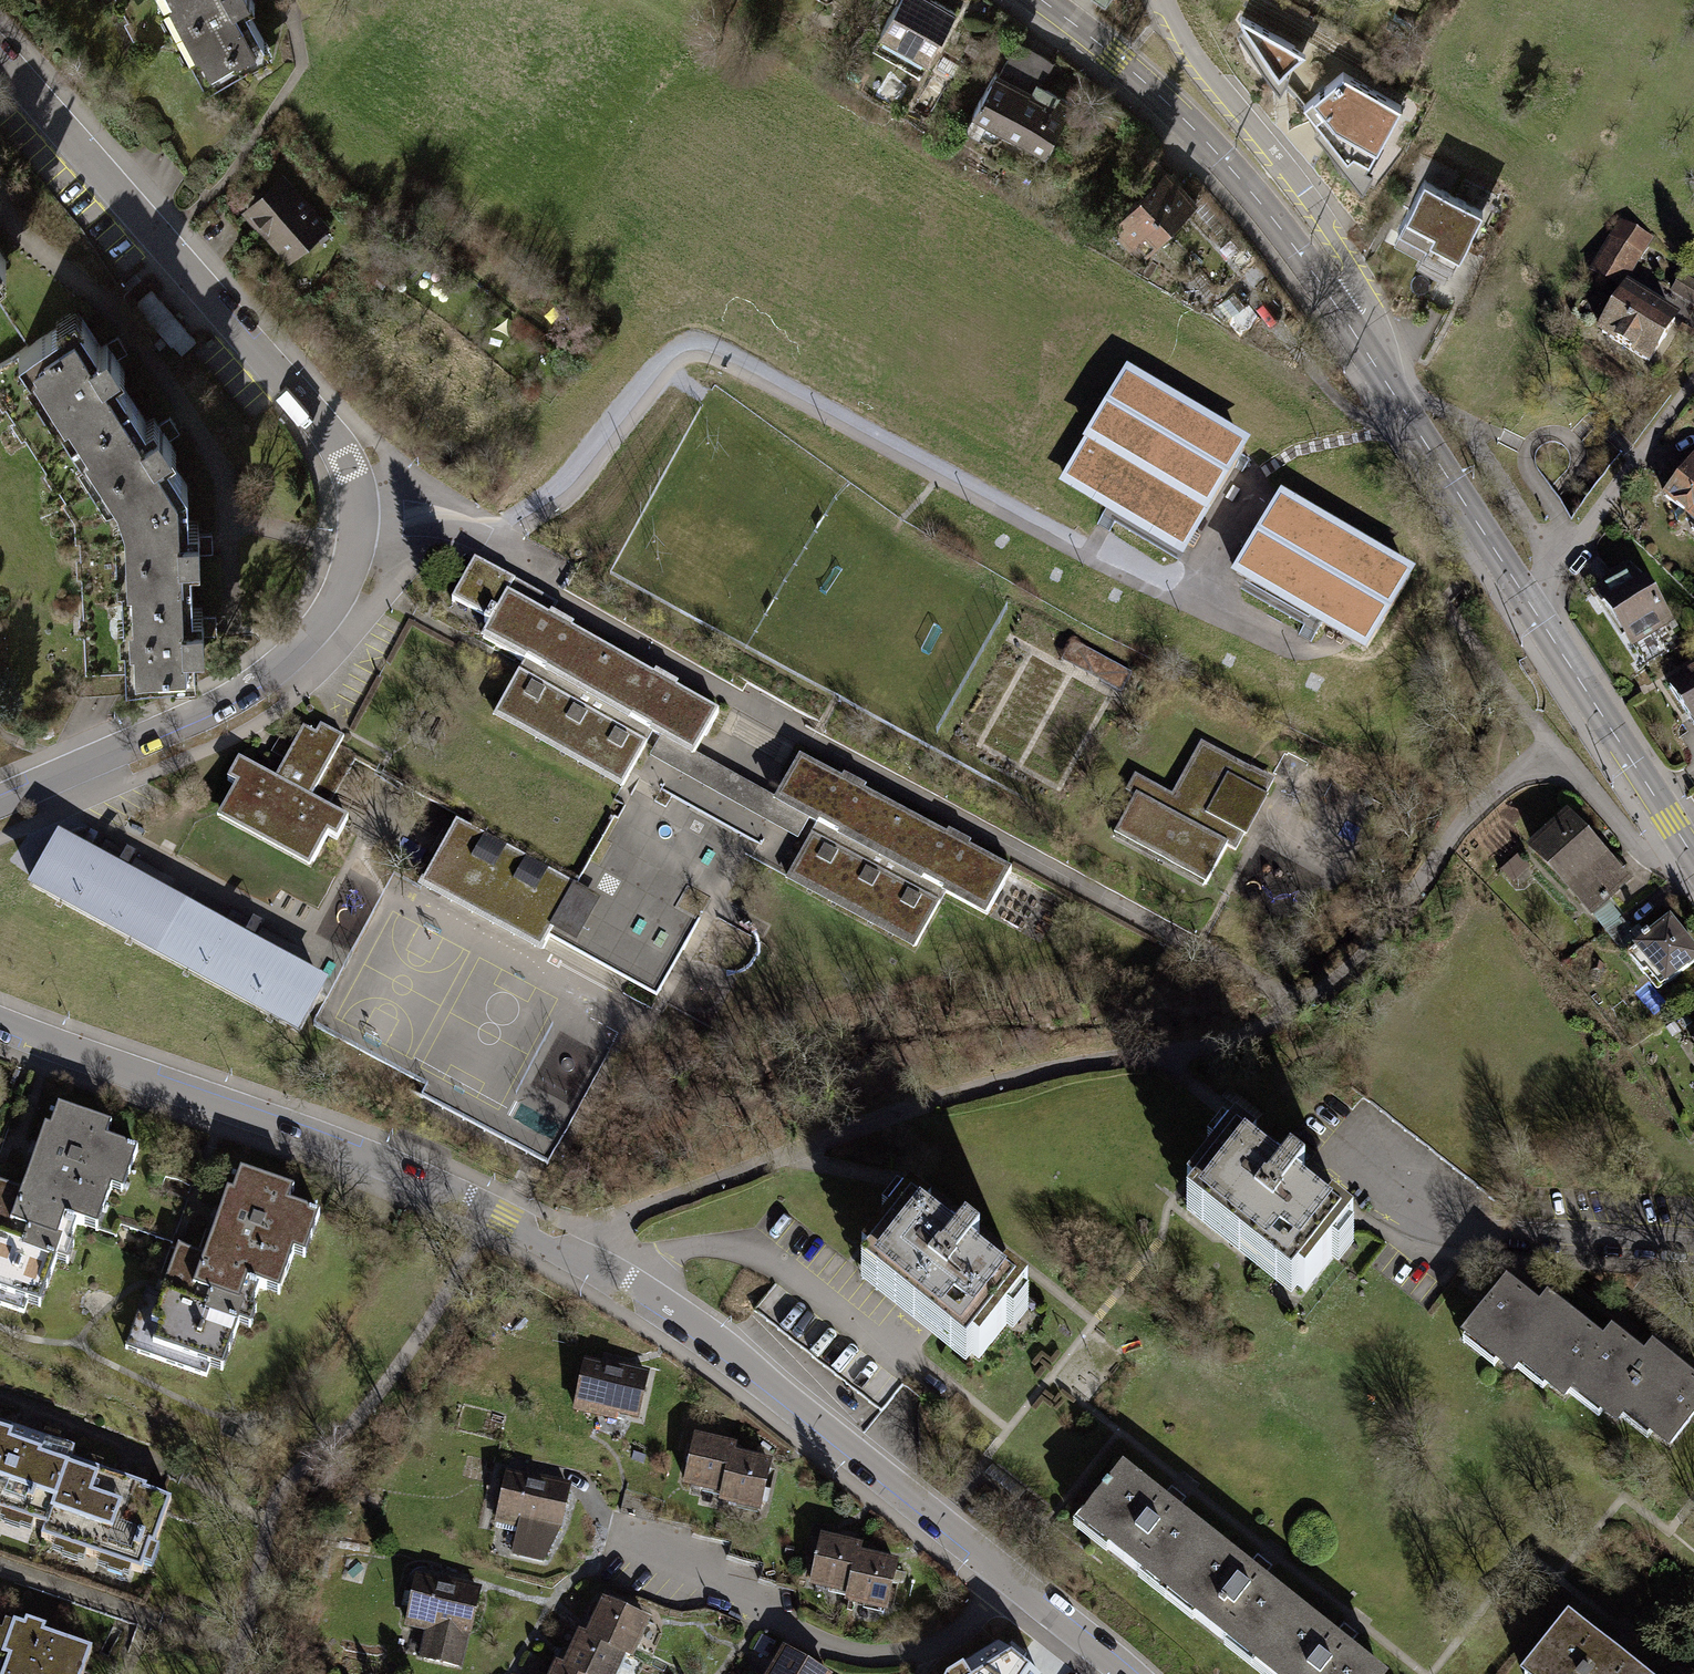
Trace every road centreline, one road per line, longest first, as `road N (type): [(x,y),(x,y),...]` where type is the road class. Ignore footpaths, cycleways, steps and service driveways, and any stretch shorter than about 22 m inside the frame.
road 1 (residential): [(1126,1673),(725,1344),(640,1289),(504,1218),(347,1153),(0,1024)]
road 2 (residential): [(0,798),(251,686),(323,617),(343,579),(354,519),(351,485),(326,433),(0,61)]
road 3 (tertiary): [(1693,858),(1350,326)]
road 4 (tertiary): [(1350,326),(1266,211),(1187,122),(1041,0)]
road 5 (residential): [(1350,326),(1363,301),(1349,262),(1193,57),(1162,0)]
road 6 (residential): [(1693,1249),(1488,1235),(1437,1223),(1372,1170)]

